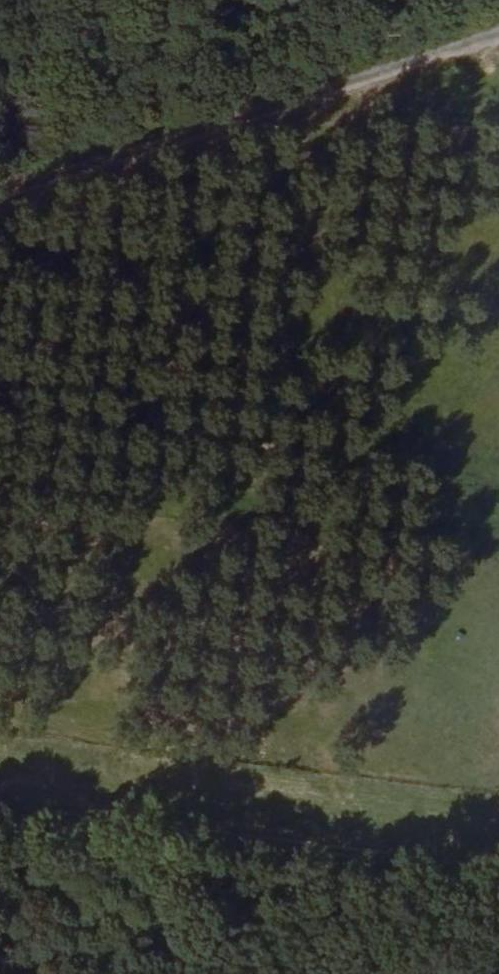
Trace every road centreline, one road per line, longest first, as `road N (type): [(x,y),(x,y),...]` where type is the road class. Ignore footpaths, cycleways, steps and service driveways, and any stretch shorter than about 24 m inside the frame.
road 1 (track): [(0,814),(498,875)]

